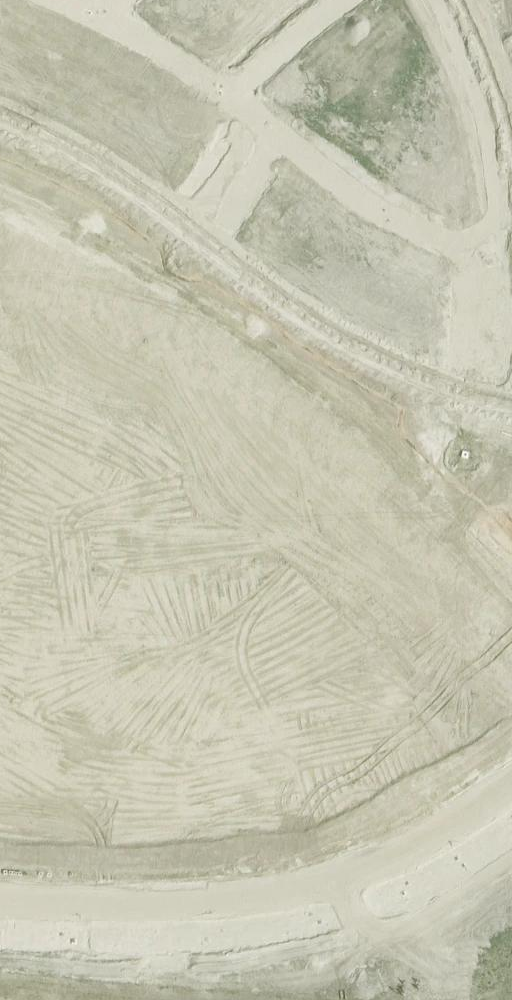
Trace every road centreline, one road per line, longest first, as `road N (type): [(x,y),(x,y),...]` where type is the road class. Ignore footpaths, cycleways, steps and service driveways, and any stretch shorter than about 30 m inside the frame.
road 1 (residential): [(441,869),(263,613),(163,512),(0,396)]
road 2 (residential): [(441,869),(359,905),(280,926),(179,939),(0,937)]
road 3 (residential): [(253,126),(351,203),(402,234),(467,256),(484,235),(488,175)]
road 4 (residential): [(86,15),(253,126)]
road 5 (residential): [(488,175),(426,0)]

